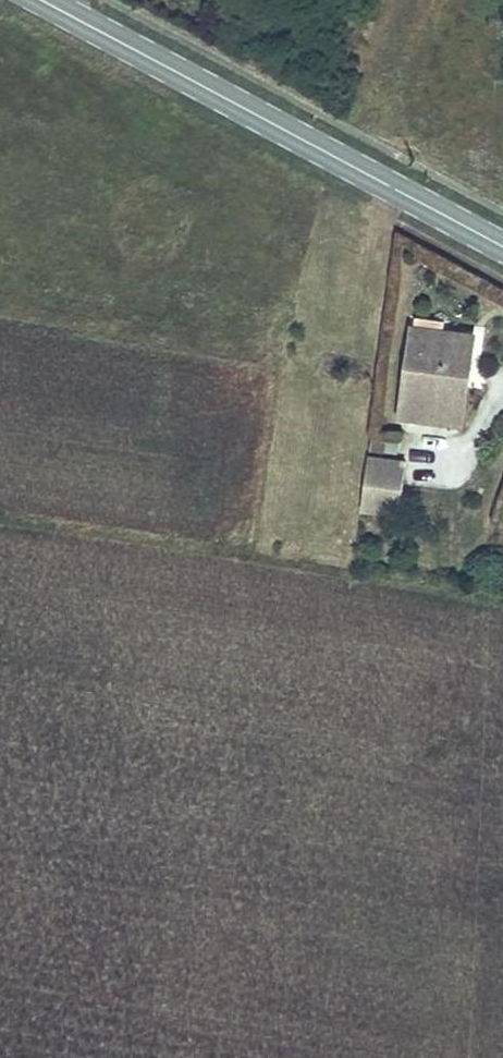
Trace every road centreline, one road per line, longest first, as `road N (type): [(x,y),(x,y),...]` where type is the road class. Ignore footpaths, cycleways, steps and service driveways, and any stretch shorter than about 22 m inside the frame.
road 1 (secondary): [(502,247),(41,0)]

